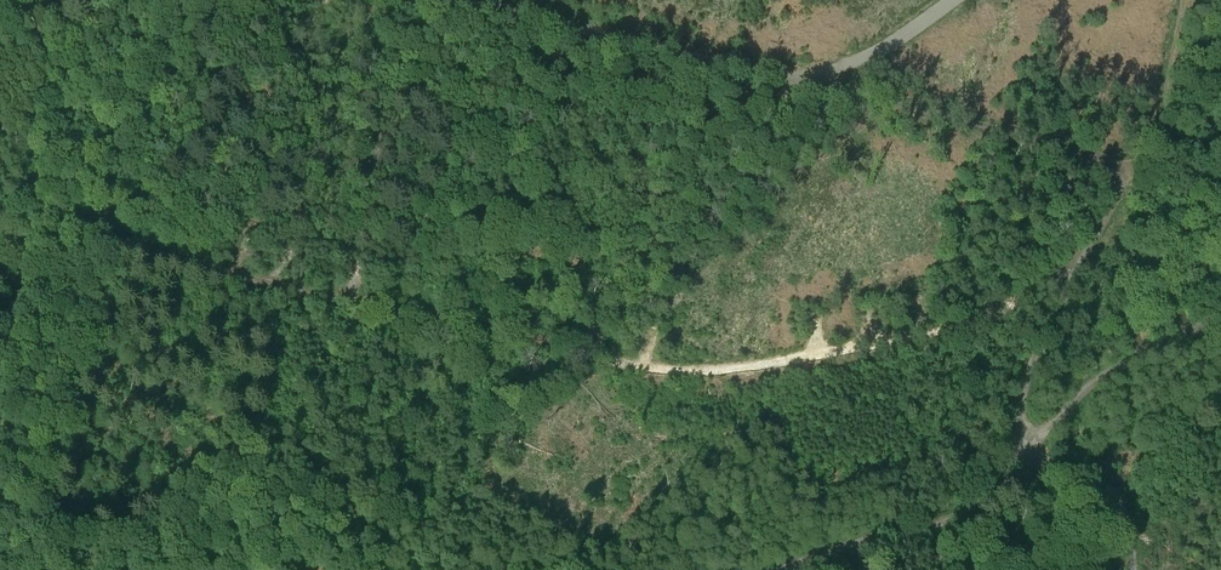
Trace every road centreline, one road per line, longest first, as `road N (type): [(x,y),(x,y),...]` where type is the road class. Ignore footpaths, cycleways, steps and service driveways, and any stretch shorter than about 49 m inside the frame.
road 1 (track): [(1074,265),(988,319),(773,364),(649,374),(361,302),(200,275),(37,226)]
road 2 (track): [(448,0),(791,79),(864,59),(953,0)]
road 3 (track): [(1220,313),(1098,383),(1030,448),(1022,405),(1029,369),(1074,265)]
road 4 (track): [(94,0),(0,392)]
road 5 (track): [(791,79),(1146,163)]
road 6 (track): [(1180,0),(1146,163)]
road 7 (track): [(1146,163),(1074,265)]

